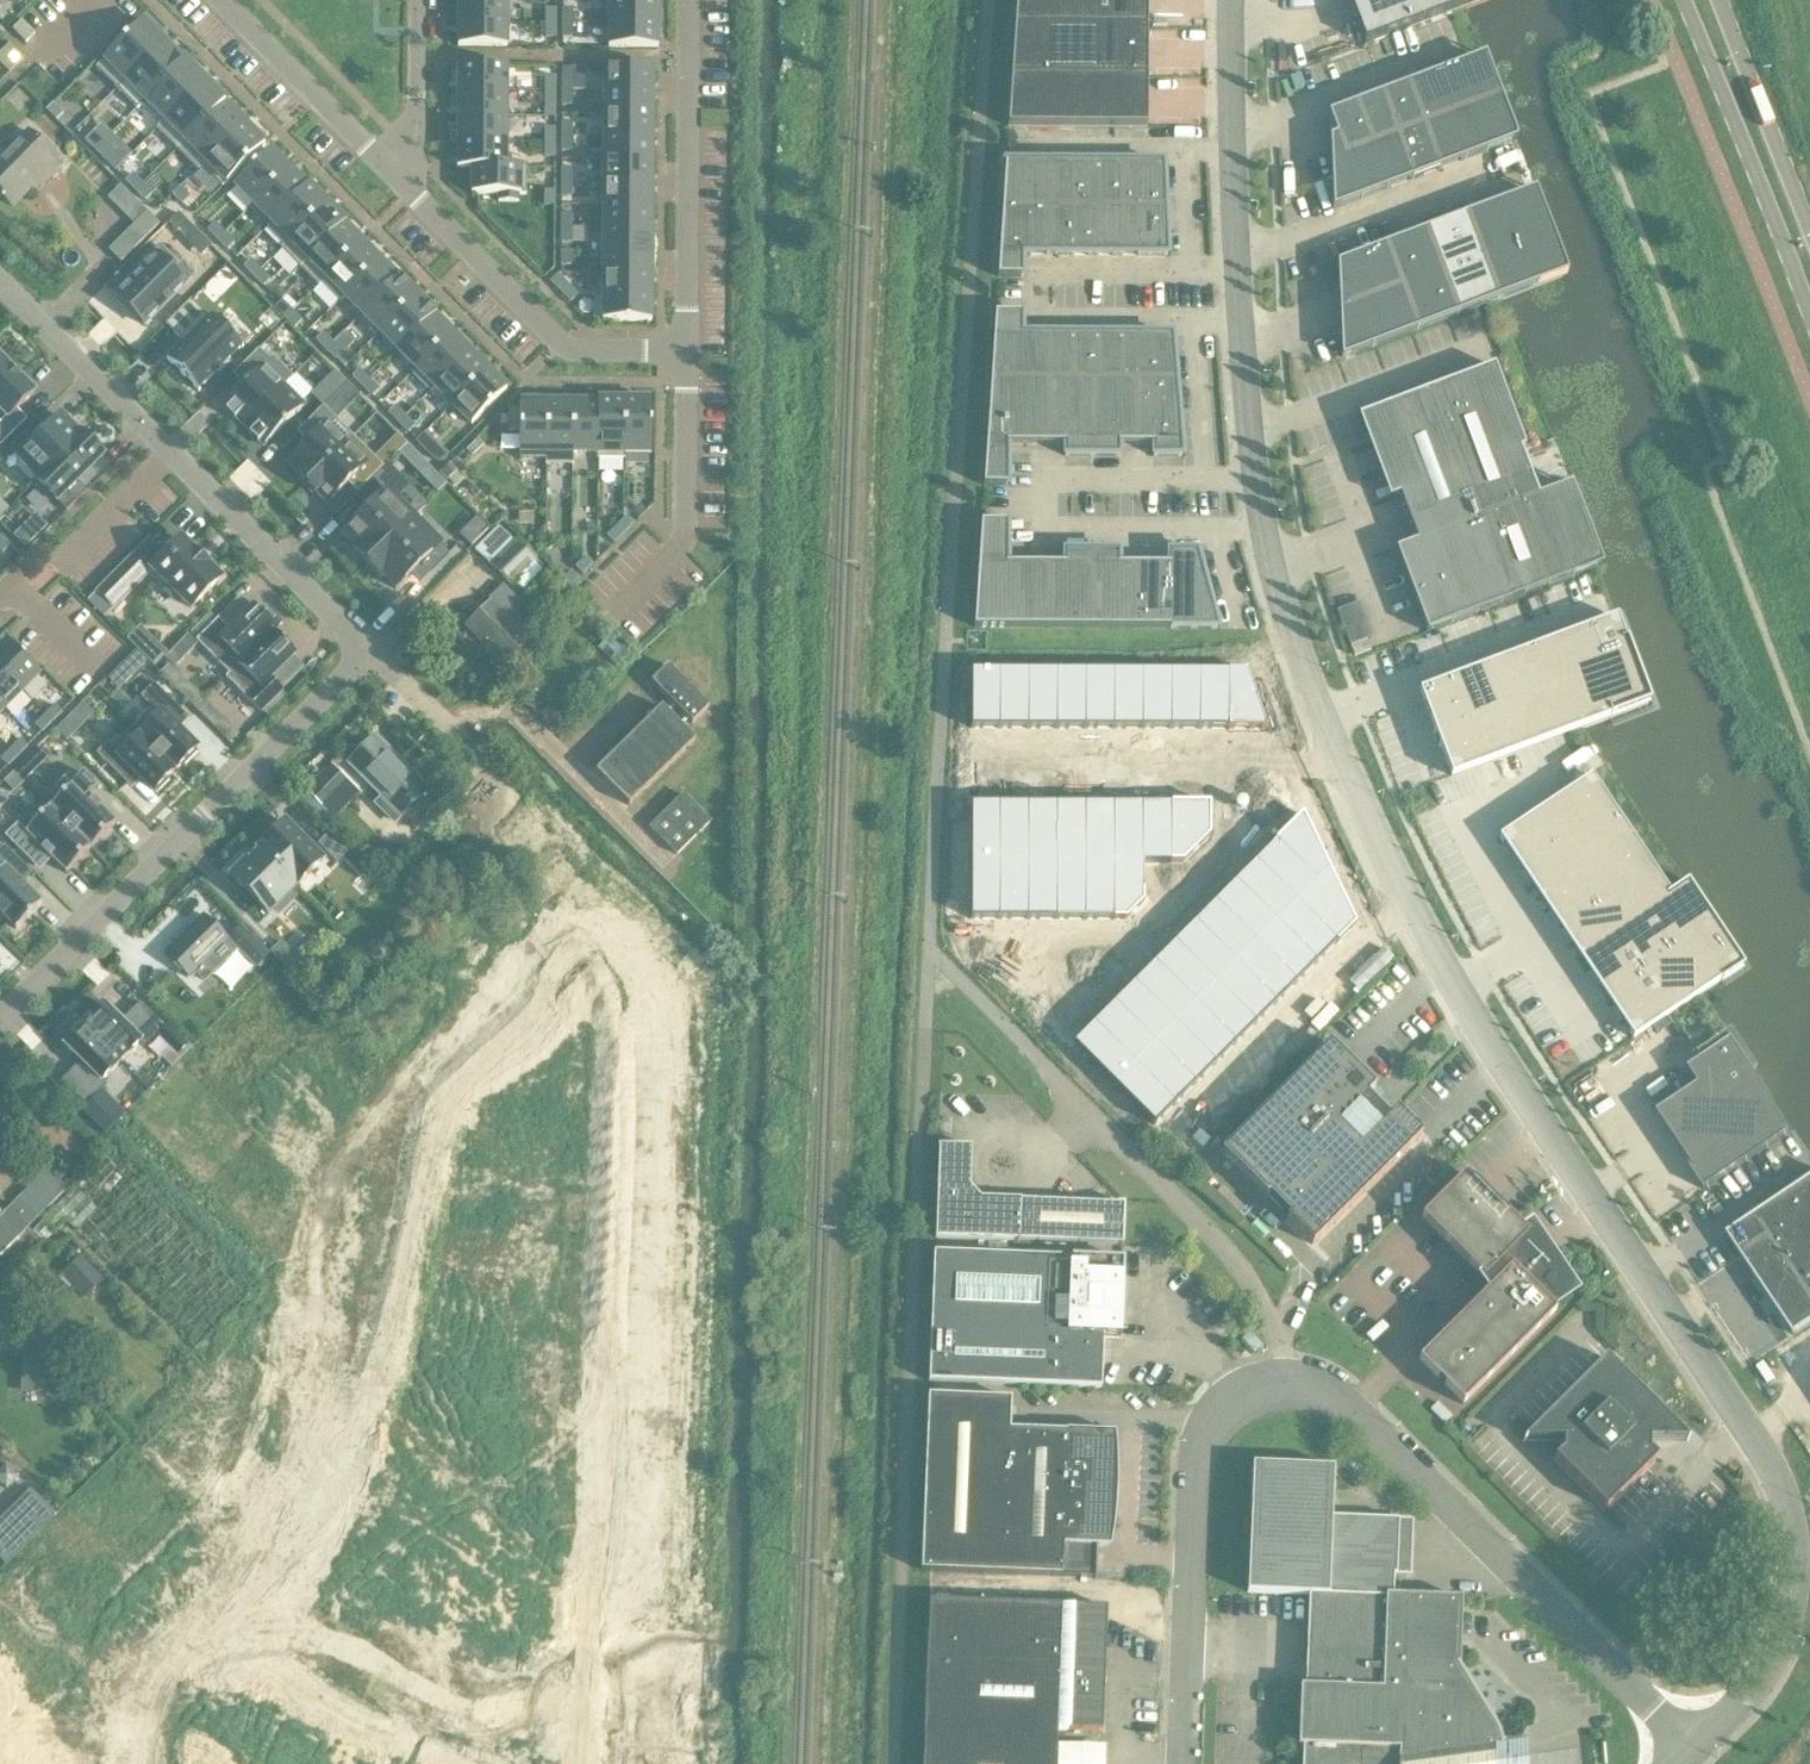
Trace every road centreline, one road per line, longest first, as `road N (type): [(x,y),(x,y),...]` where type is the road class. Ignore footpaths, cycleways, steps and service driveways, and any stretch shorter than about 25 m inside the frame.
road 1 (unclassified): [(1692,1744),(1757,1676),(1786,1632),(1796,1560),(1788,1511),(1770,1460),(1446,971),(1341,760),(1295,641),(1263,530),(1249,427),(1235,253),(1231,0)]
road 2 (residential): [(217,1584),(272,1619),(355,1652),(457,1676),(633,1702),(646,1667),(658,1004),(651,965),(633,941),(566,913)]
road 3 (residential): [(566,913),(473,1012),(381,1148),(353,1221),(329,1358),(272,1515),(247,1560),(217,1584)]
road 4 (unclassified): [(1692,1744),(1352,1410),(1292,1380)]
road 5 (residential): [(0,1014),(363,649)]
road 6 (residential): [(363,649),(0,284)]
road 7 (unclassified): [(1183,1763),(1195,1467),(1204,1433),(1222,1408),(1253,1388),(1292,1380)]
road 8 (residential): [(392,172),(570,349),(688,355)]
road 9 (residential): [(690,0),(688,355)]
road 10 (residential): [(363,649),(549,834),(571,887),(566,913)]
road 11 (unclassified): [(1292,1380),(1241,1264),(1089,1116)]
road 12 (secondary): [(1682,0),(1809,310)]
road 13 (secondary): [(1809,235),(1718,0)]
road 14 (residential): [(220,0),(392,172)]
road 15 (residential): [(217,1584),(174,1621),(140,1669),(119,1763)]
road 16 (residential): [(419,0),(417,146),(392,172)]

